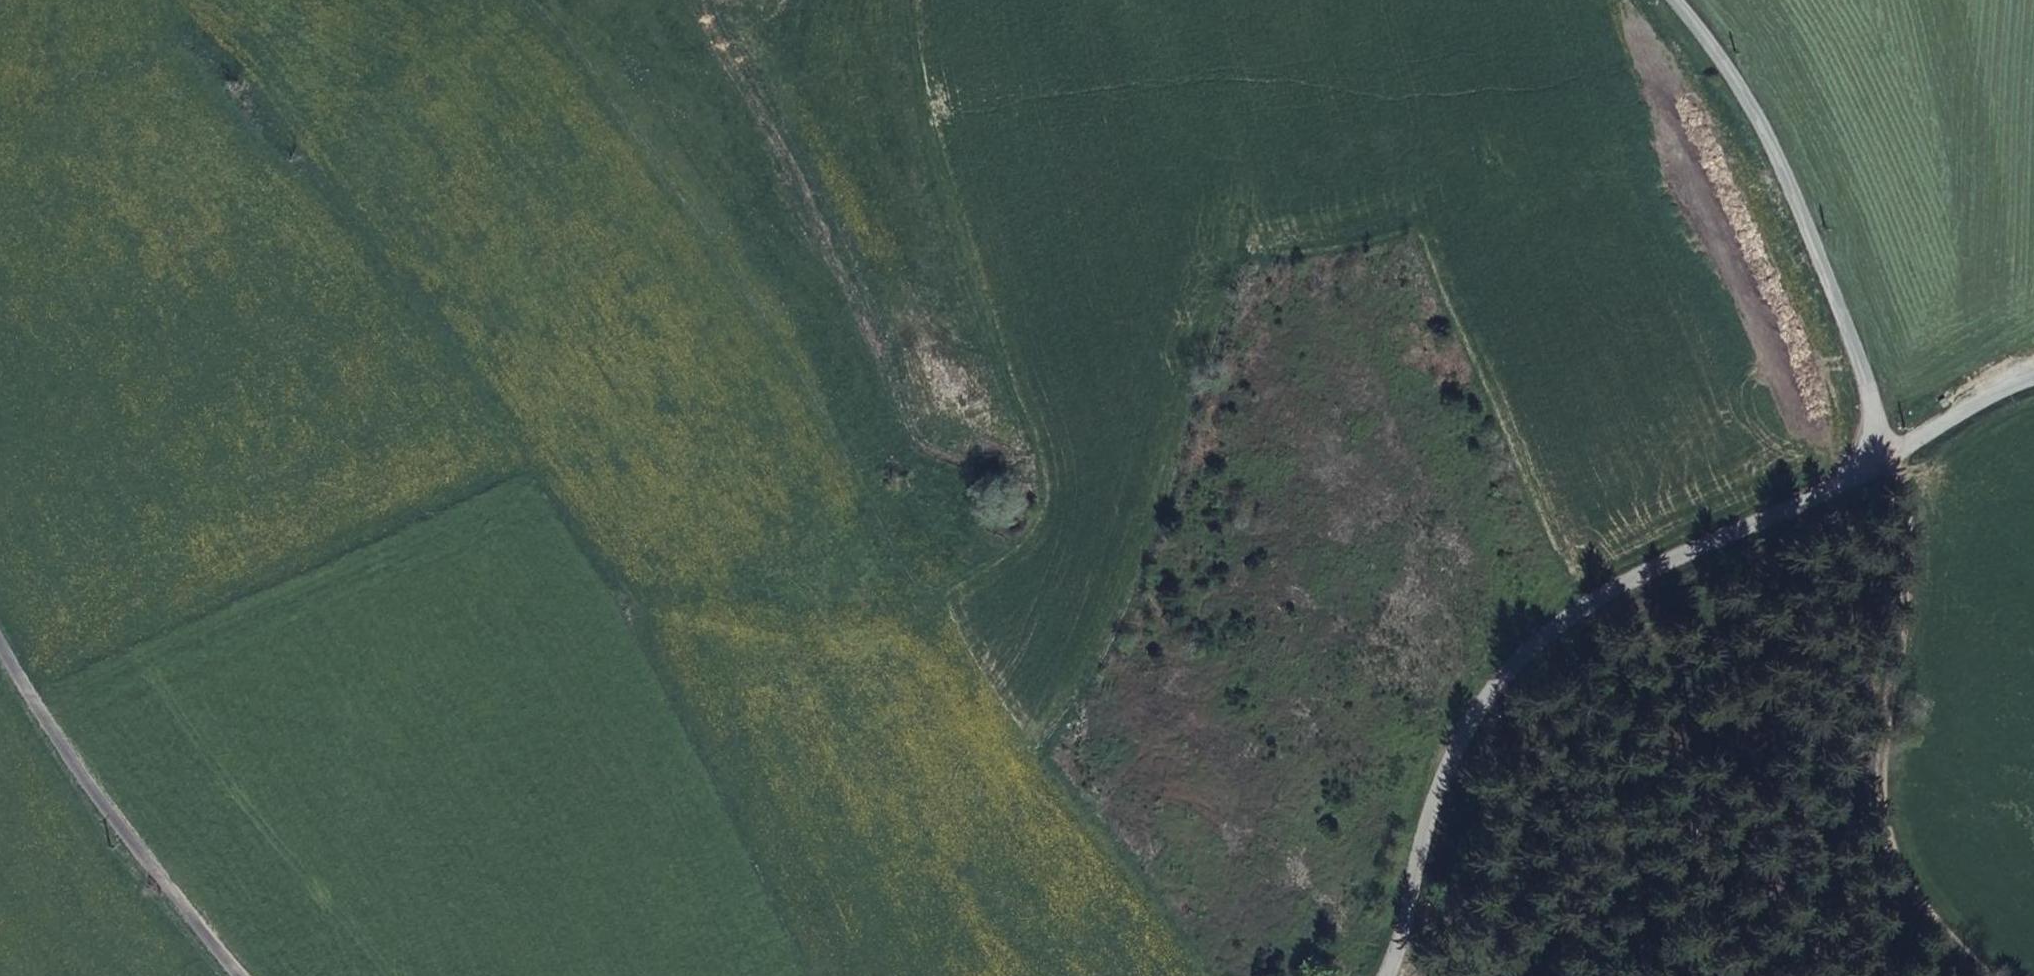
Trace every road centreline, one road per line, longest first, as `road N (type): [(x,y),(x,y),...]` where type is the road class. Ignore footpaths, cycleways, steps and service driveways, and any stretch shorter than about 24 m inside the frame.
road 1 (unclassified): [(1893,460),(1594,593),(1492,678),(1386,975)]
road 2 (track): [(1997,975),(1947,936),(1892,838),(1893,460)]
road 3 (unclassified): [(1893,460),(1841,285),(1706,23),(1683,0)]

